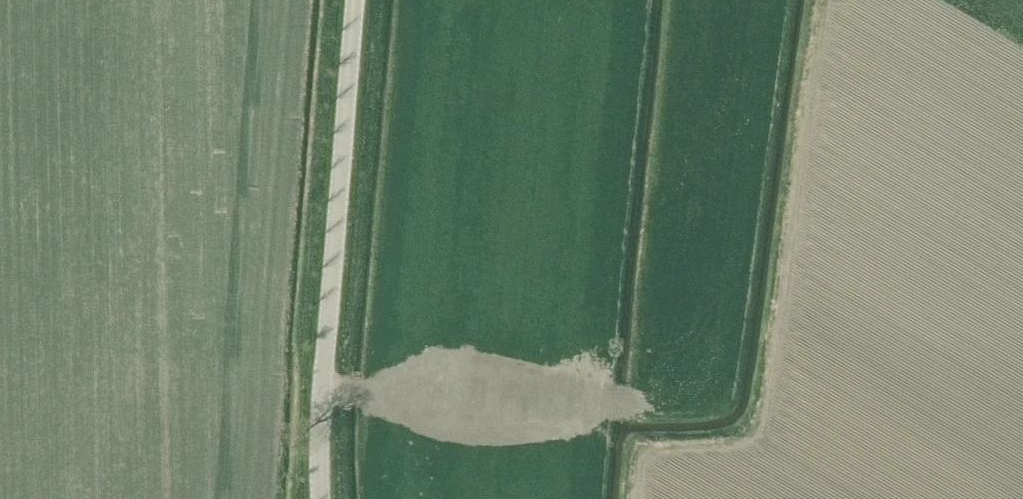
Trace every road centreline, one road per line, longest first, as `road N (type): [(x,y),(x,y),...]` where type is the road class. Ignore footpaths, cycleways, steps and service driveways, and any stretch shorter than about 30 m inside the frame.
road 1 (tertiary): [(317,498),(354,0)]

